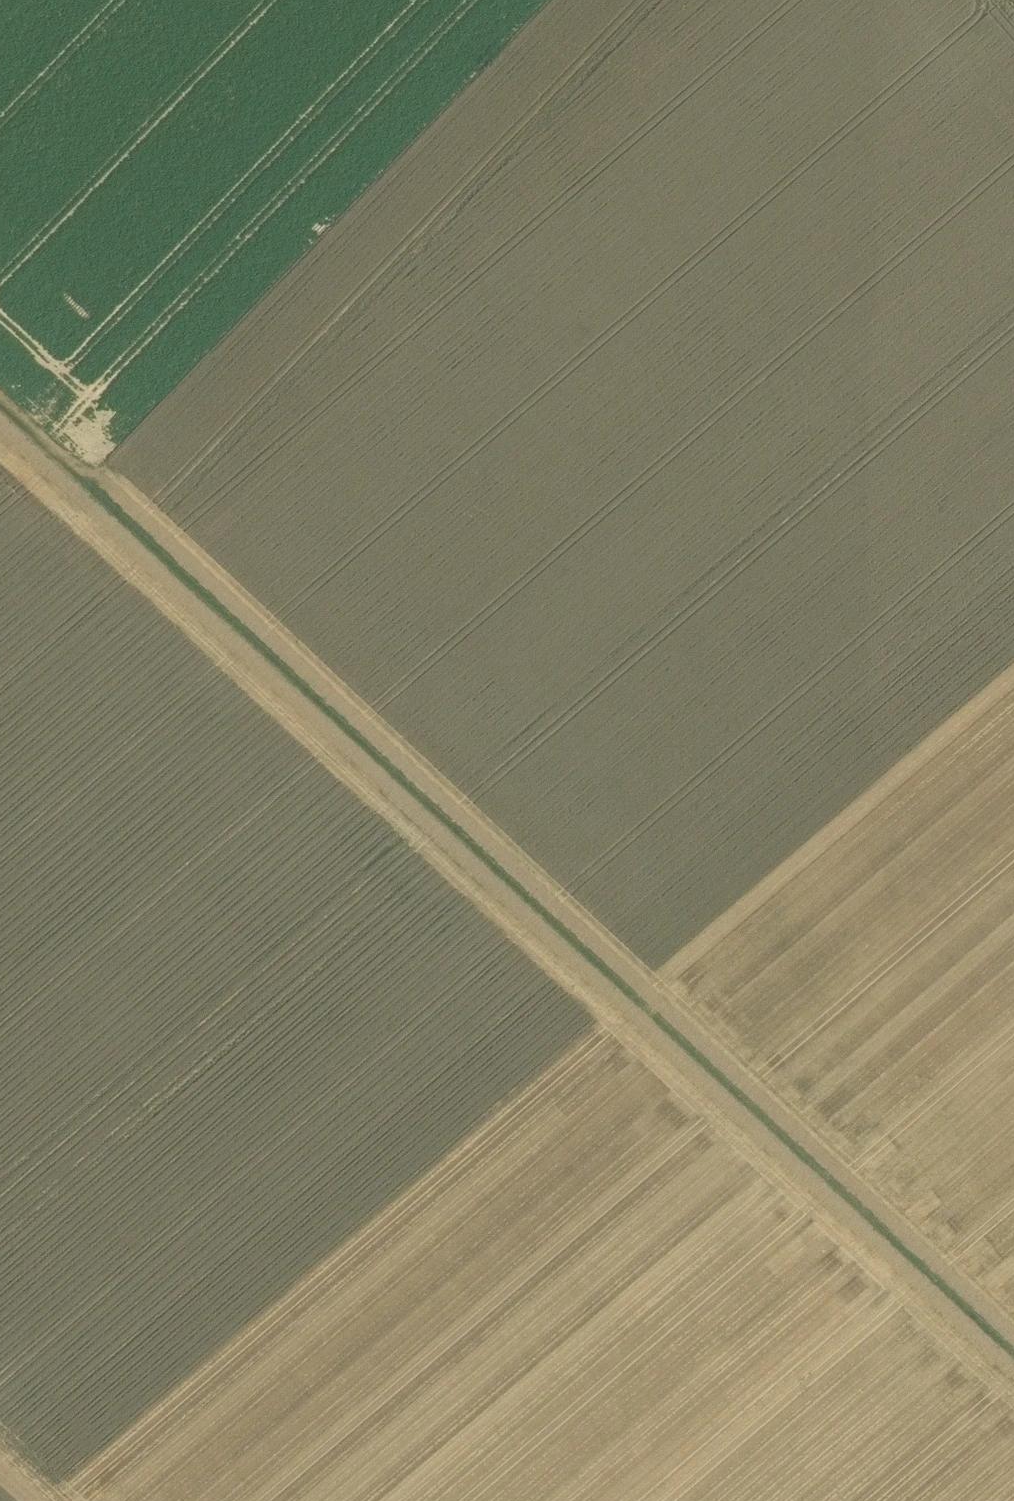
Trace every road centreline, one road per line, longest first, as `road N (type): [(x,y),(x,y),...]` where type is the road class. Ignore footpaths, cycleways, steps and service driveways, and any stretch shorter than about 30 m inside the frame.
road 1 (track): [(0,409),(1013,1357)]

